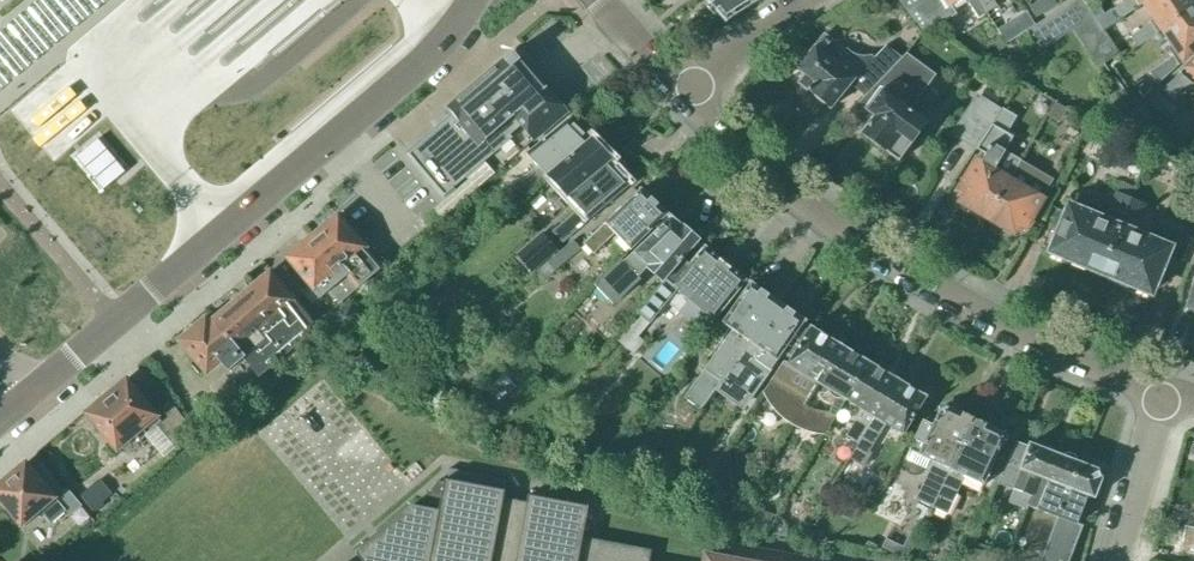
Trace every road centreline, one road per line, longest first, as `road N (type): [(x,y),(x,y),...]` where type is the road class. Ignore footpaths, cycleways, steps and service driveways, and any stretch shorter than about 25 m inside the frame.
road 1 (secondary): [(0,420),(423,64),(475,0)]
road 2 (unclassified): [(684,98),(827,220),(889,261),(1052,349),(1164,391)]
road 3 (residential): [(1118,560),(1164,391)]
road 4 (unclassified): [(684,98),(753,33),(805,0)]

